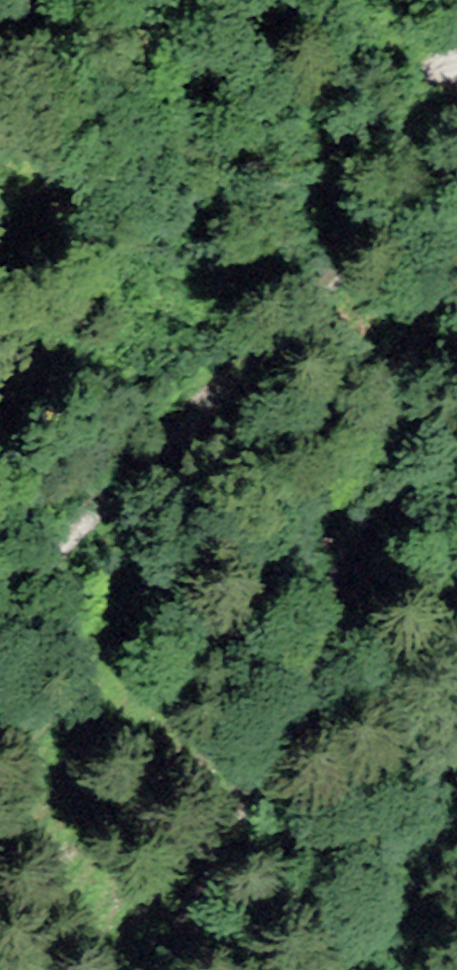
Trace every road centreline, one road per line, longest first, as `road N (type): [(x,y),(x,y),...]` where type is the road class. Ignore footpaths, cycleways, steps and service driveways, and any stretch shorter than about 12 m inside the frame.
road 1 (track): [(174,969),(305,663),(368,429),(456,236)]
road 2 (track): [(456,65),(427,78),(335,268),(294,328),(100,501),(0,609)]

